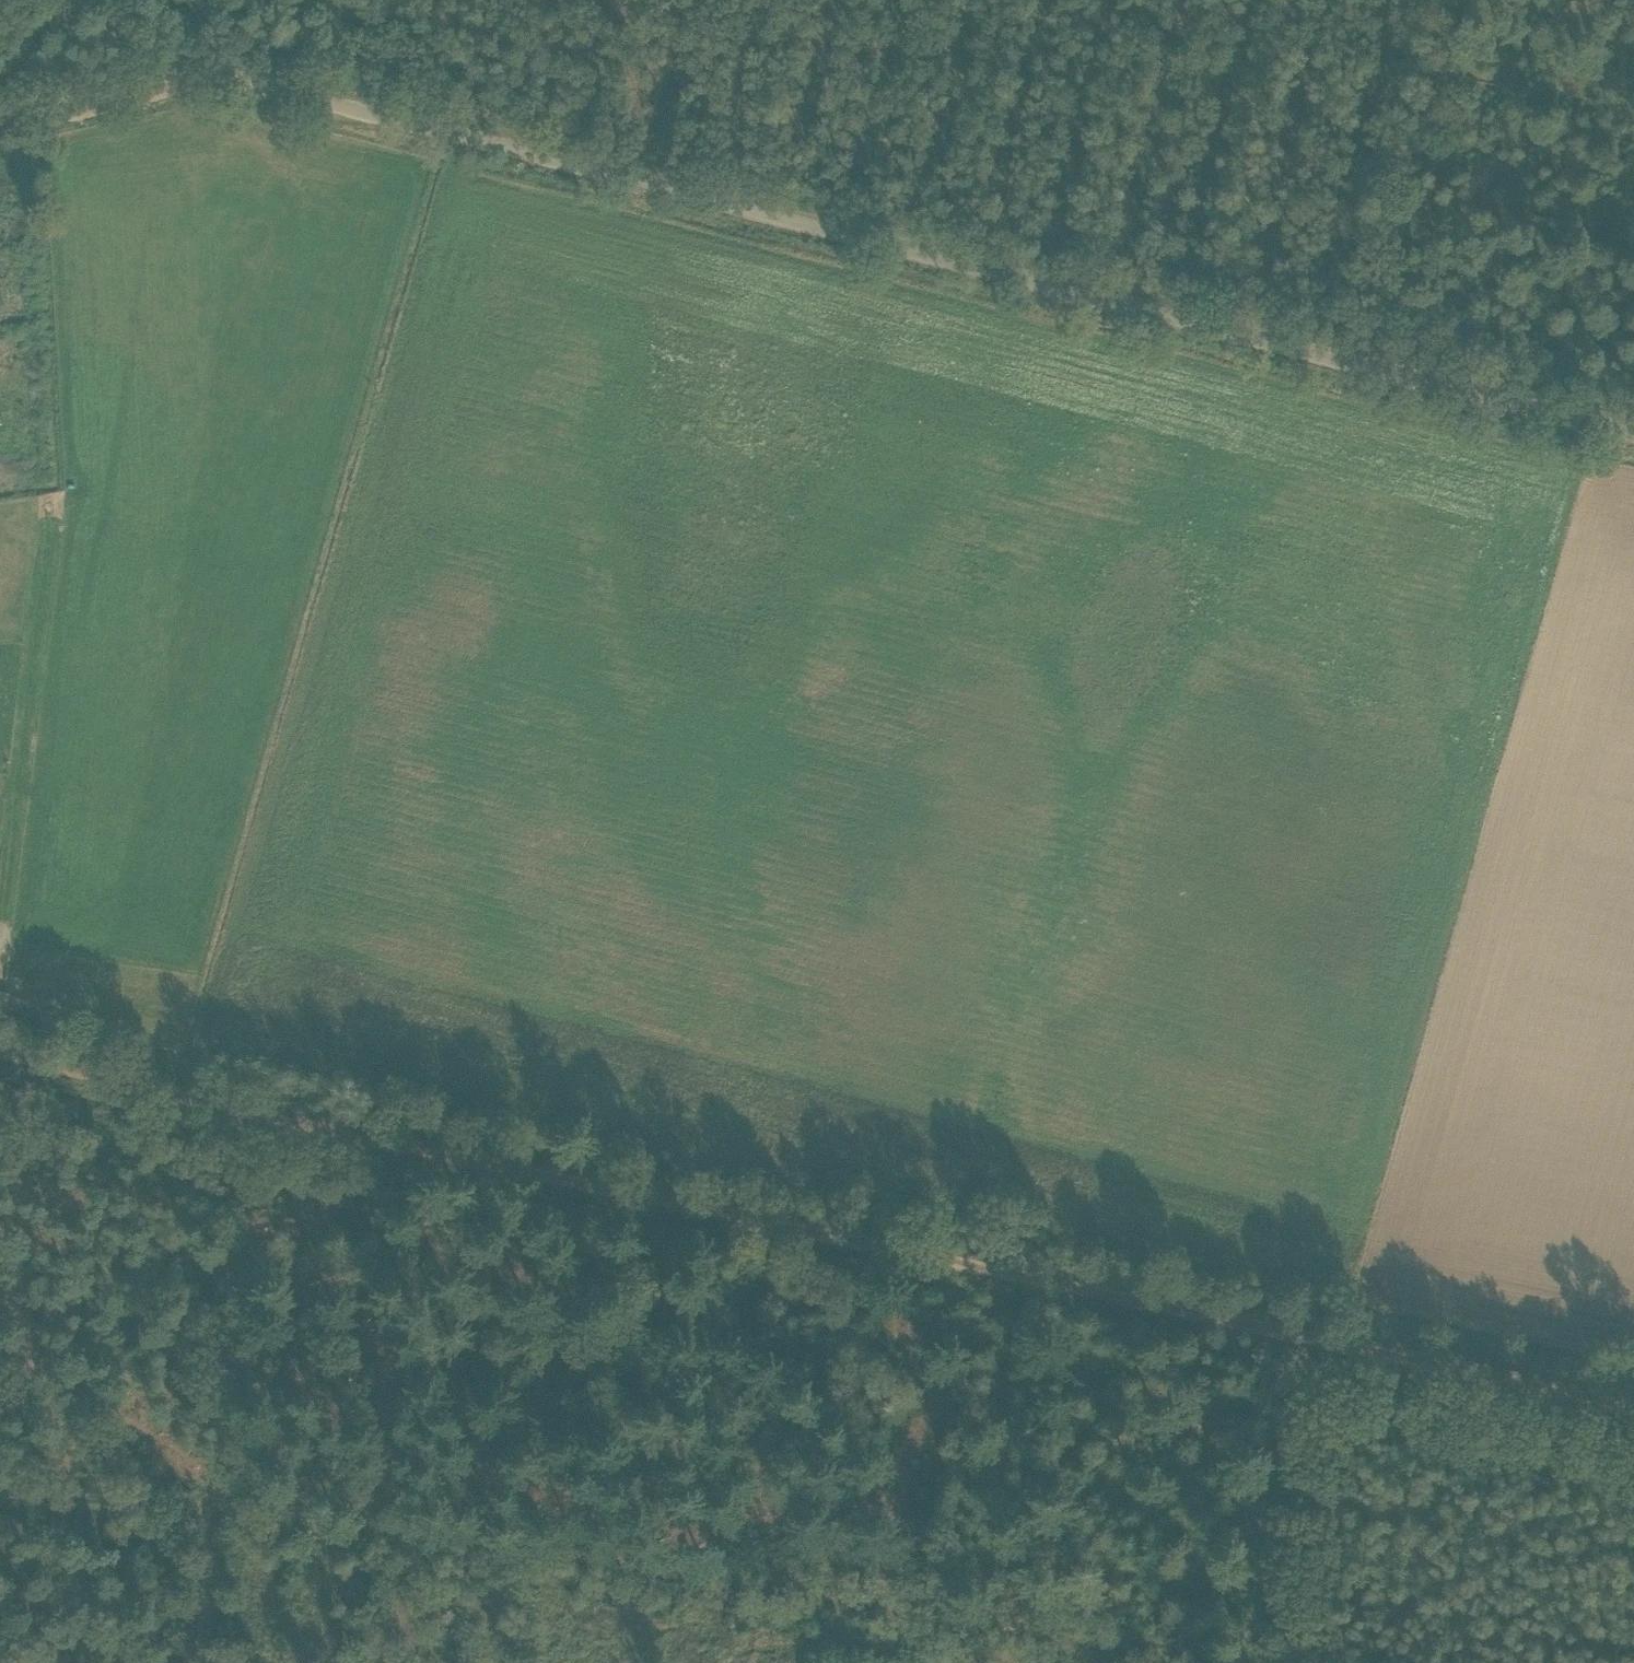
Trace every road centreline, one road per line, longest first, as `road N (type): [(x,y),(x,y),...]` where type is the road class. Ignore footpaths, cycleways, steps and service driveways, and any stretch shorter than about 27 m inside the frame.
road 1 (track): [(1633,1414),(0,1065)]
road 2 (unclassified): [(1633,444),(201,71),(28,0)]
road 3 (track): [(204,1496),(1236,1636)]
road 4 (track): [(188,1662),(240,1116)]
road 5 (track): [(1454,0),(1364,375)]
road 6 (track): [(1267,1338),(1234,1662)]
road 7 (track): [(0,122),(184,82),(201,71)]

